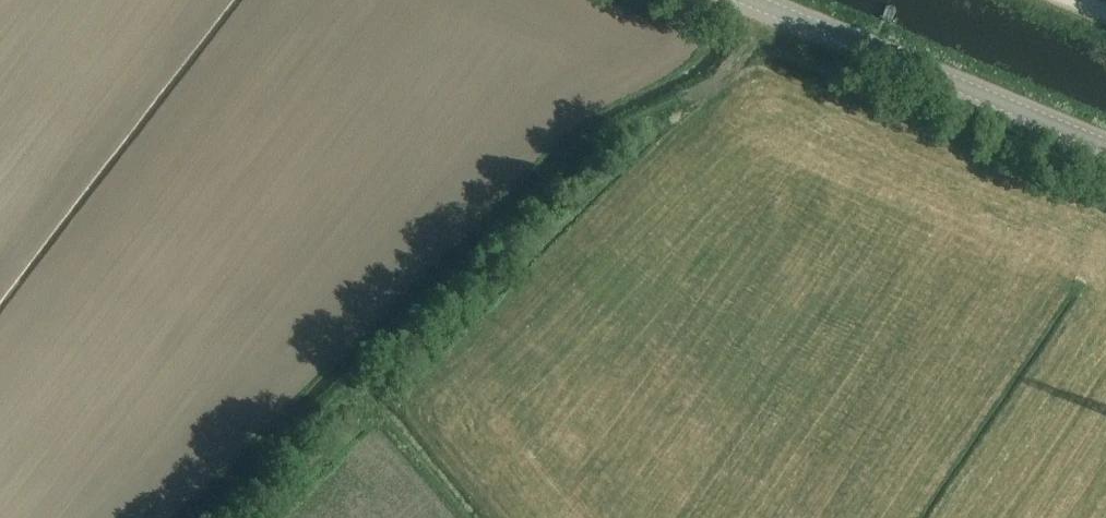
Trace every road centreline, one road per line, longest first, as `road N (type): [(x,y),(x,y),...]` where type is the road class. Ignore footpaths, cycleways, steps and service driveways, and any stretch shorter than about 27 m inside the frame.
road 1 (tertiary): [(1105,147),(753,0)]

